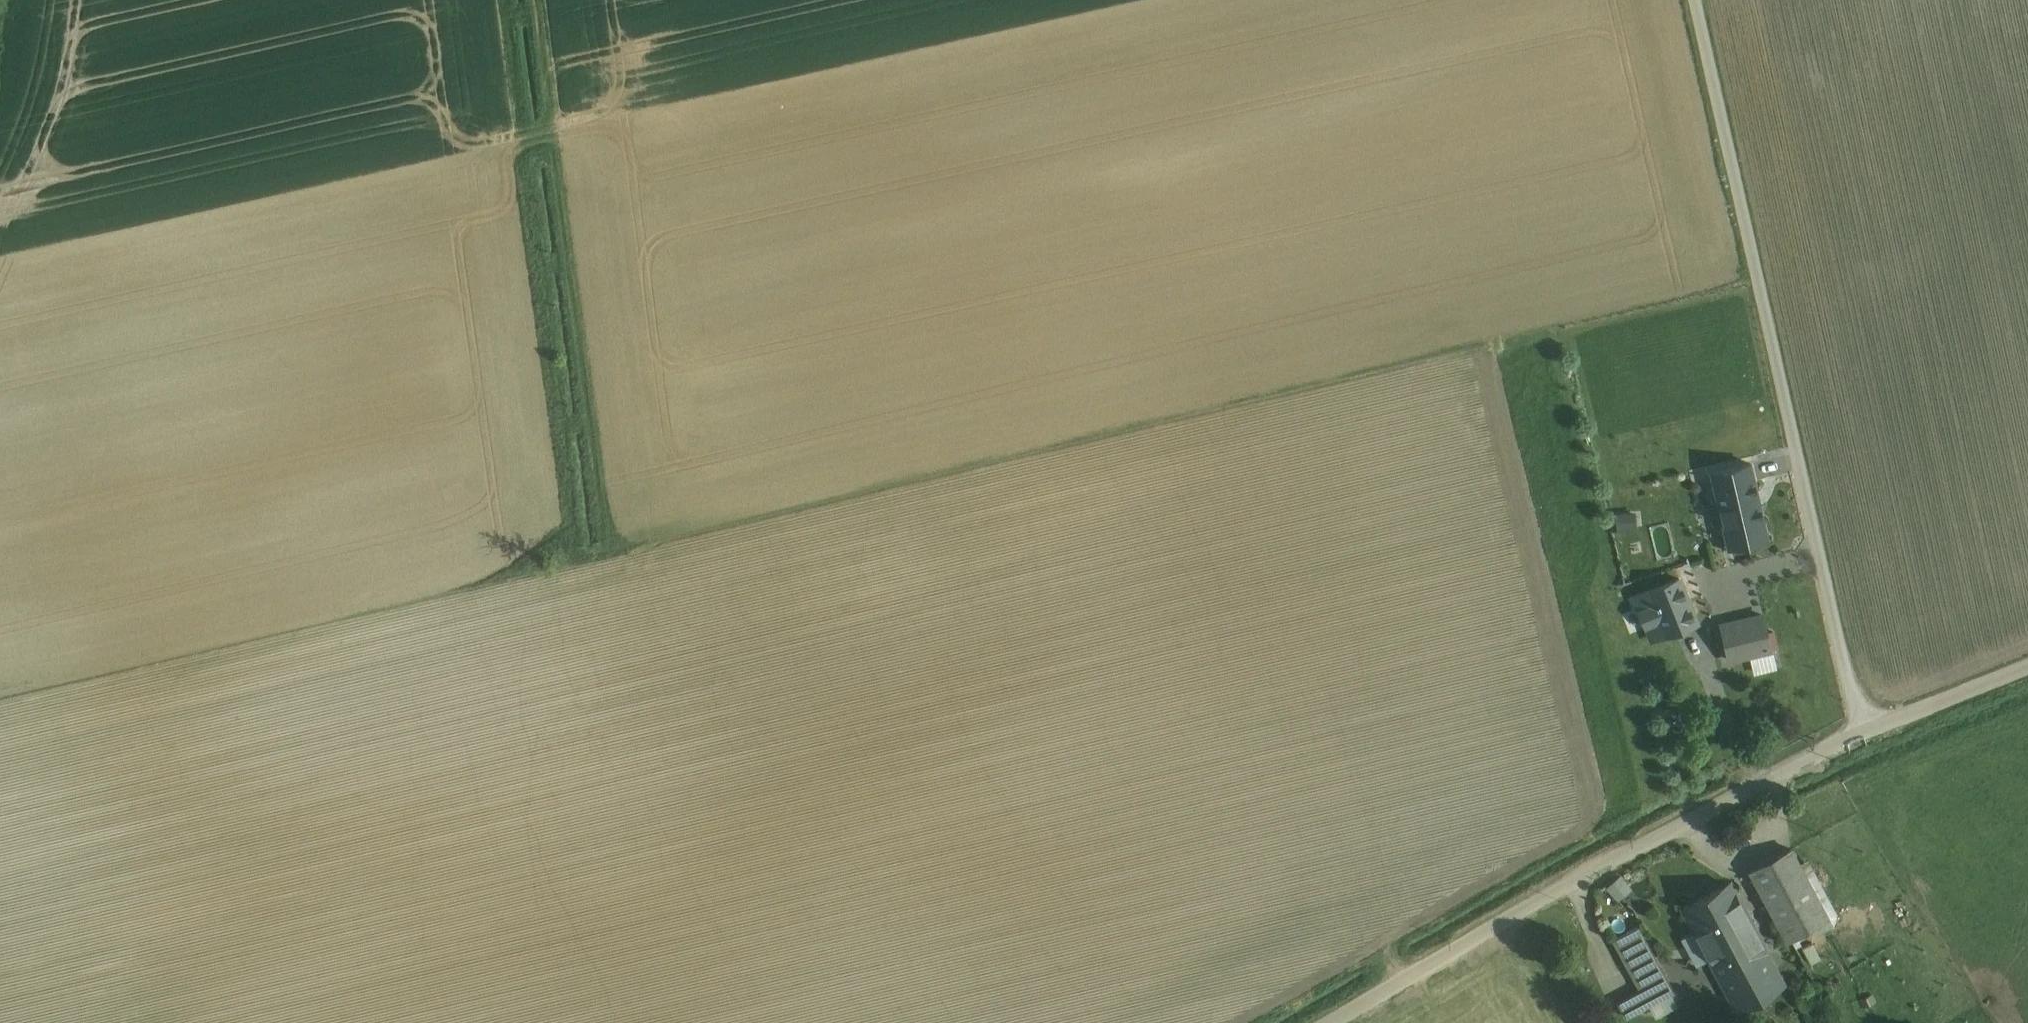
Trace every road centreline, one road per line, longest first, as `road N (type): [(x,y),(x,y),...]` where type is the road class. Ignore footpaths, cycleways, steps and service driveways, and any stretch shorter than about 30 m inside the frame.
road 1 (unclassified): [(1697,0),(1862,732)]
road 2 (unclassified): [(1862,732),(1517,912),(1324,1022)]
road 3 (unclassified): [(2027,667),(1862,732)]

